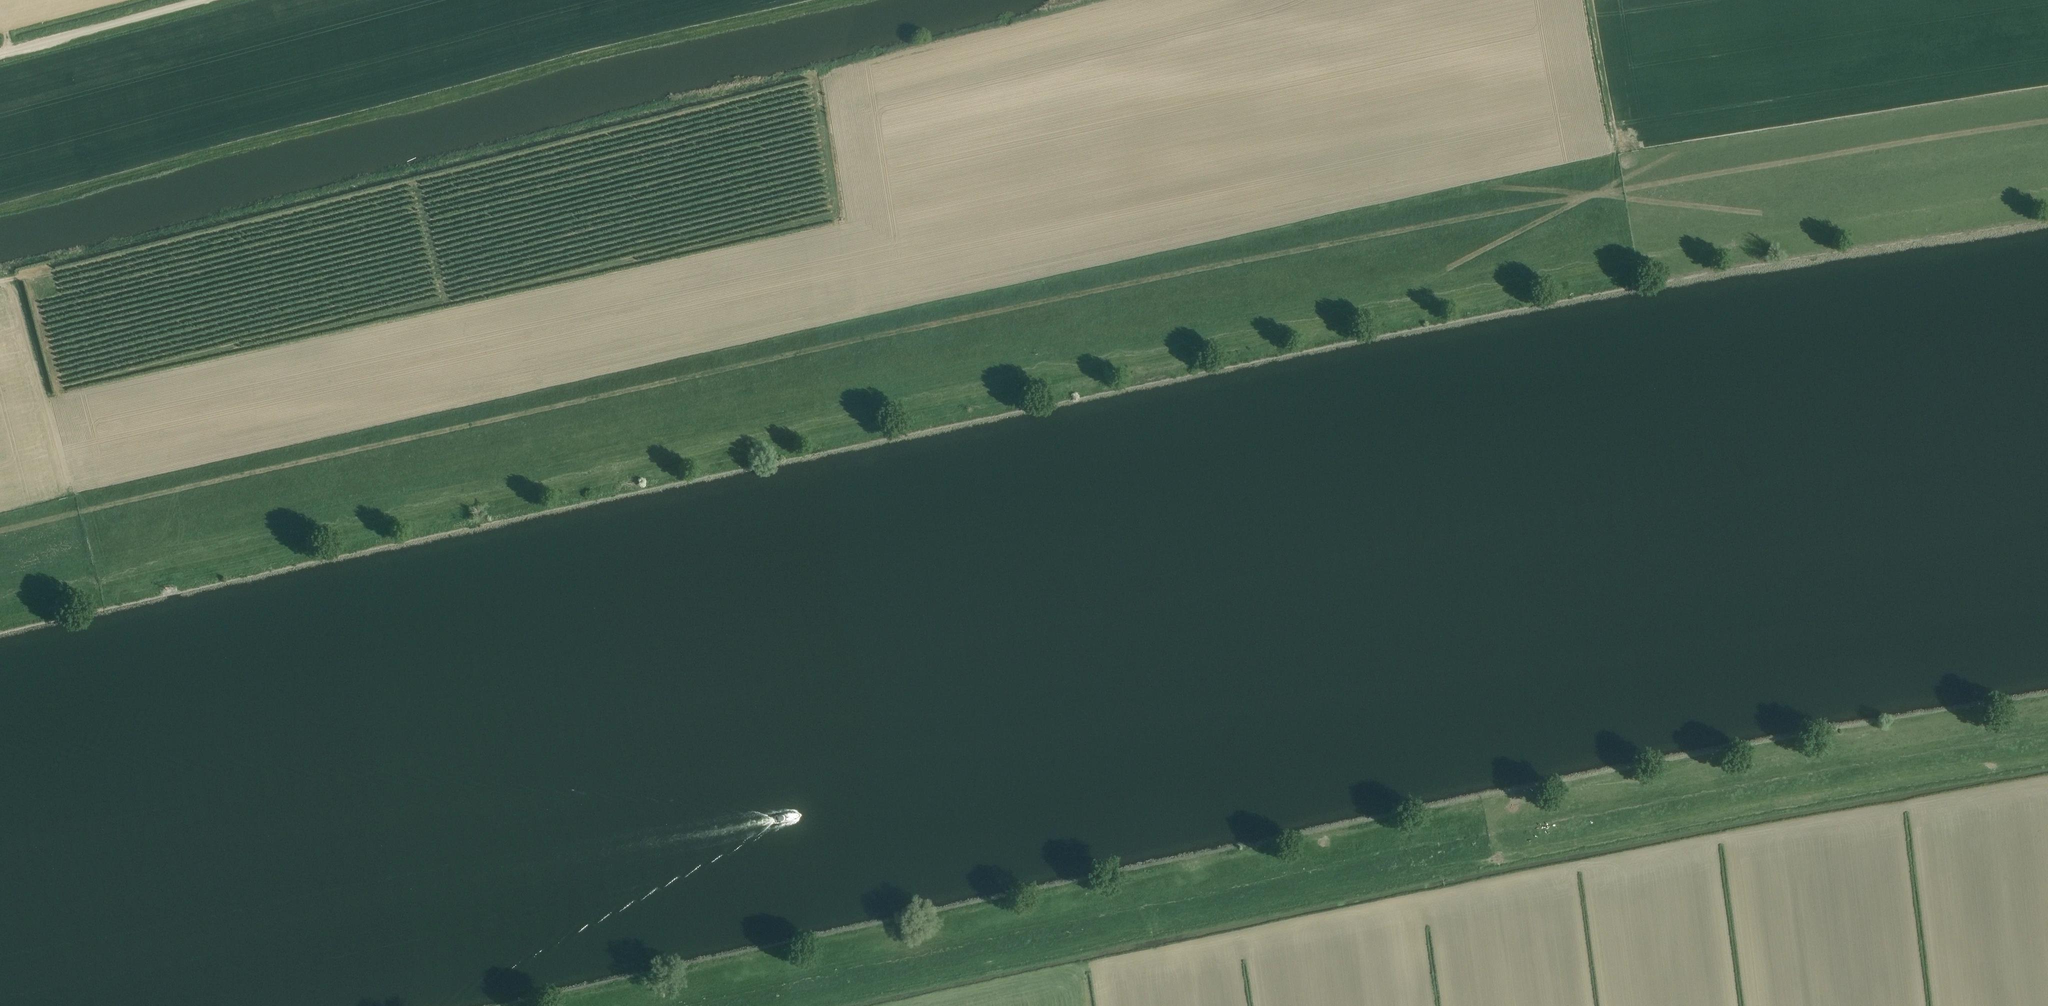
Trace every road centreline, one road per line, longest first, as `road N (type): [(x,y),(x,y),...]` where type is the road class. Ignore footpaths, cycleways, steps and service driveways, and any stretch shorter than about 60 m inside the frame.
road 1 (unclassified): [(0,55),(204,0)]

